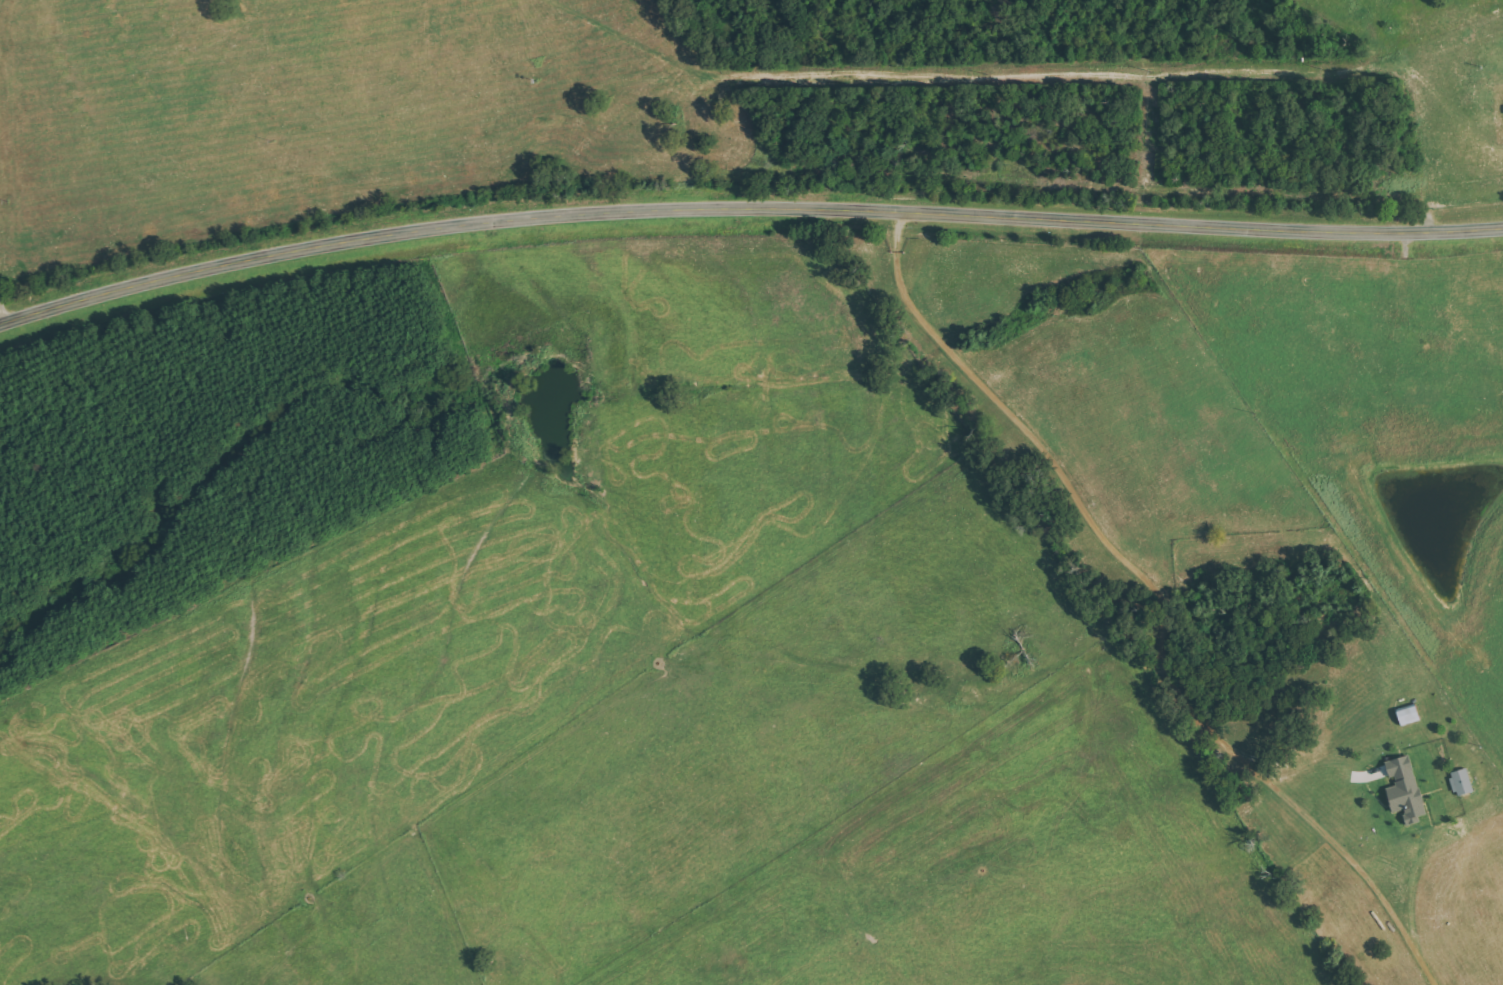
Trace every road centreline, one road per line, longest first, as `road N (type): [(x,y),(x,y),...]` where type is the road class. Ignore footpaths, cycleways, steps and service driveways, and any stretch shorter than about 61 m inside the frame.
road 1 (secondary): [(1502,222),(1435,230),(788,202),(602,205),(350,235),(204,263),(0,320)]

